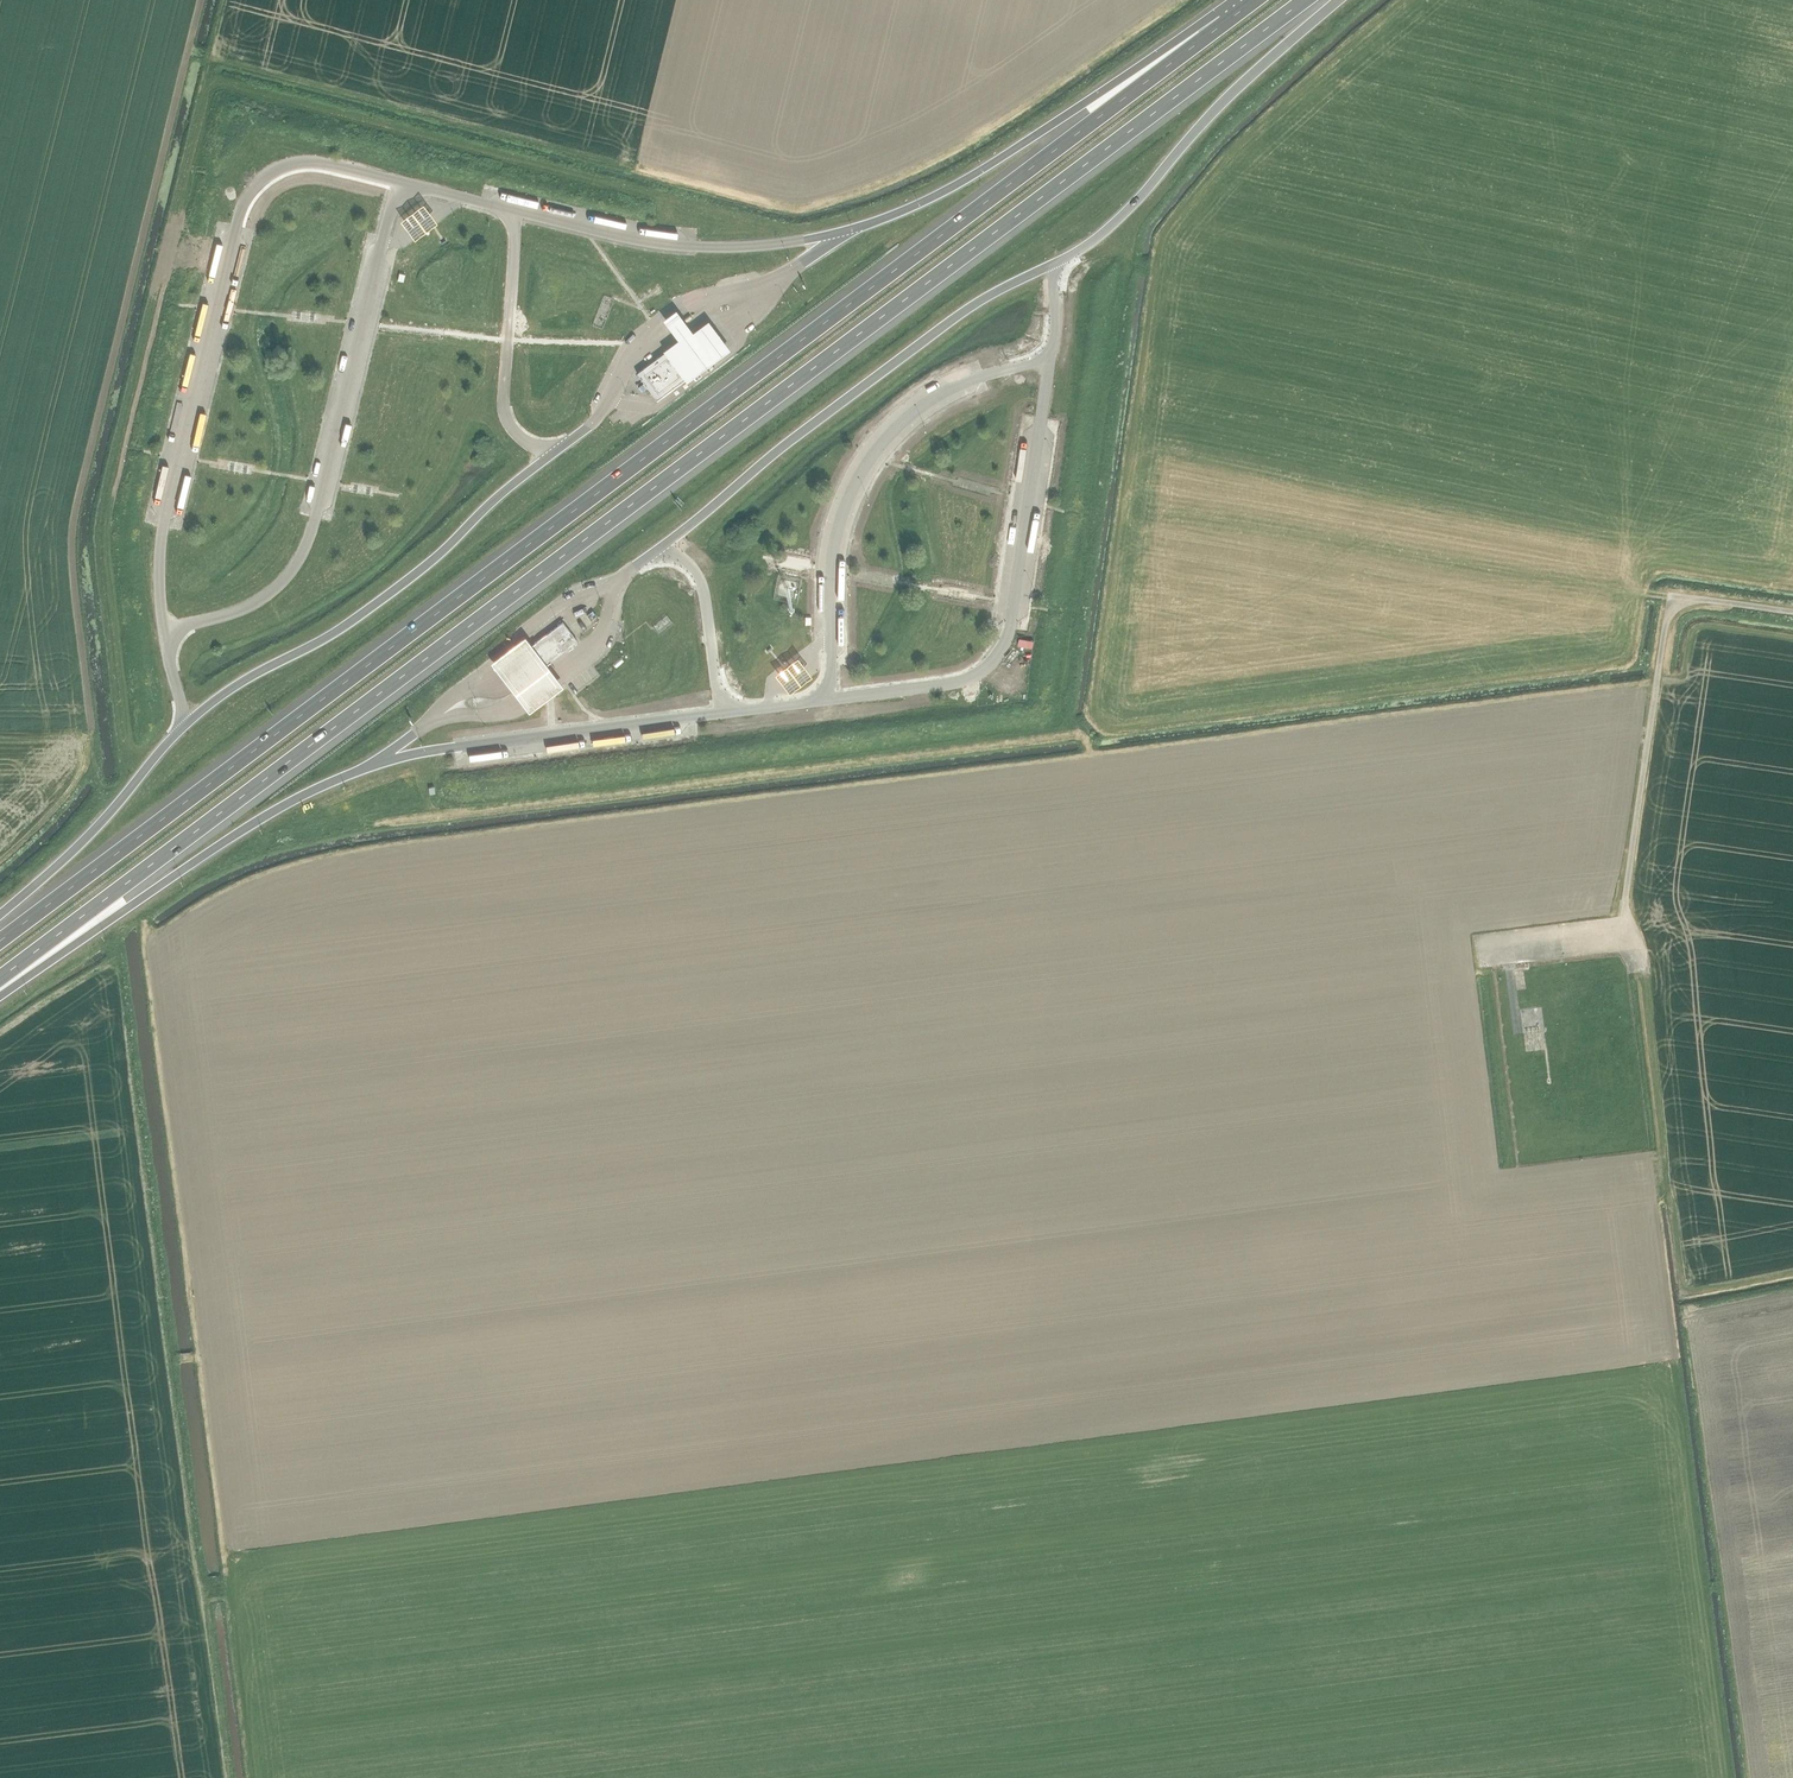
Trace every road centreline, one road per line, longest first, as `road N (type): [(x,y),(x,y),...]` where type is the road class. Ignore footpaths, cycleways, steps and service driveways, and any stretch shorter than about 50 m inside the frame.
road 1 (motorway): [(0,980),(905,312),(1312,0)]
road 2 (motorway): [(1257,0),(435,626),(0,944)]
road 3 (motorway): [(1254,0),(964,181),(842,232)]
road 4 (motorway): [(0,994),(174,871),(294,801),(385,761)]
road 5 (unclassified): [(1625,938),(1643,760),(1670,616),(1711,603),(1792,615)]
road 6 (motorway): [(1067,259),(1120,217),(1193,135),(1339,0)]
road 7 (motorway): [(187,724),(77,853),(0,916)]

